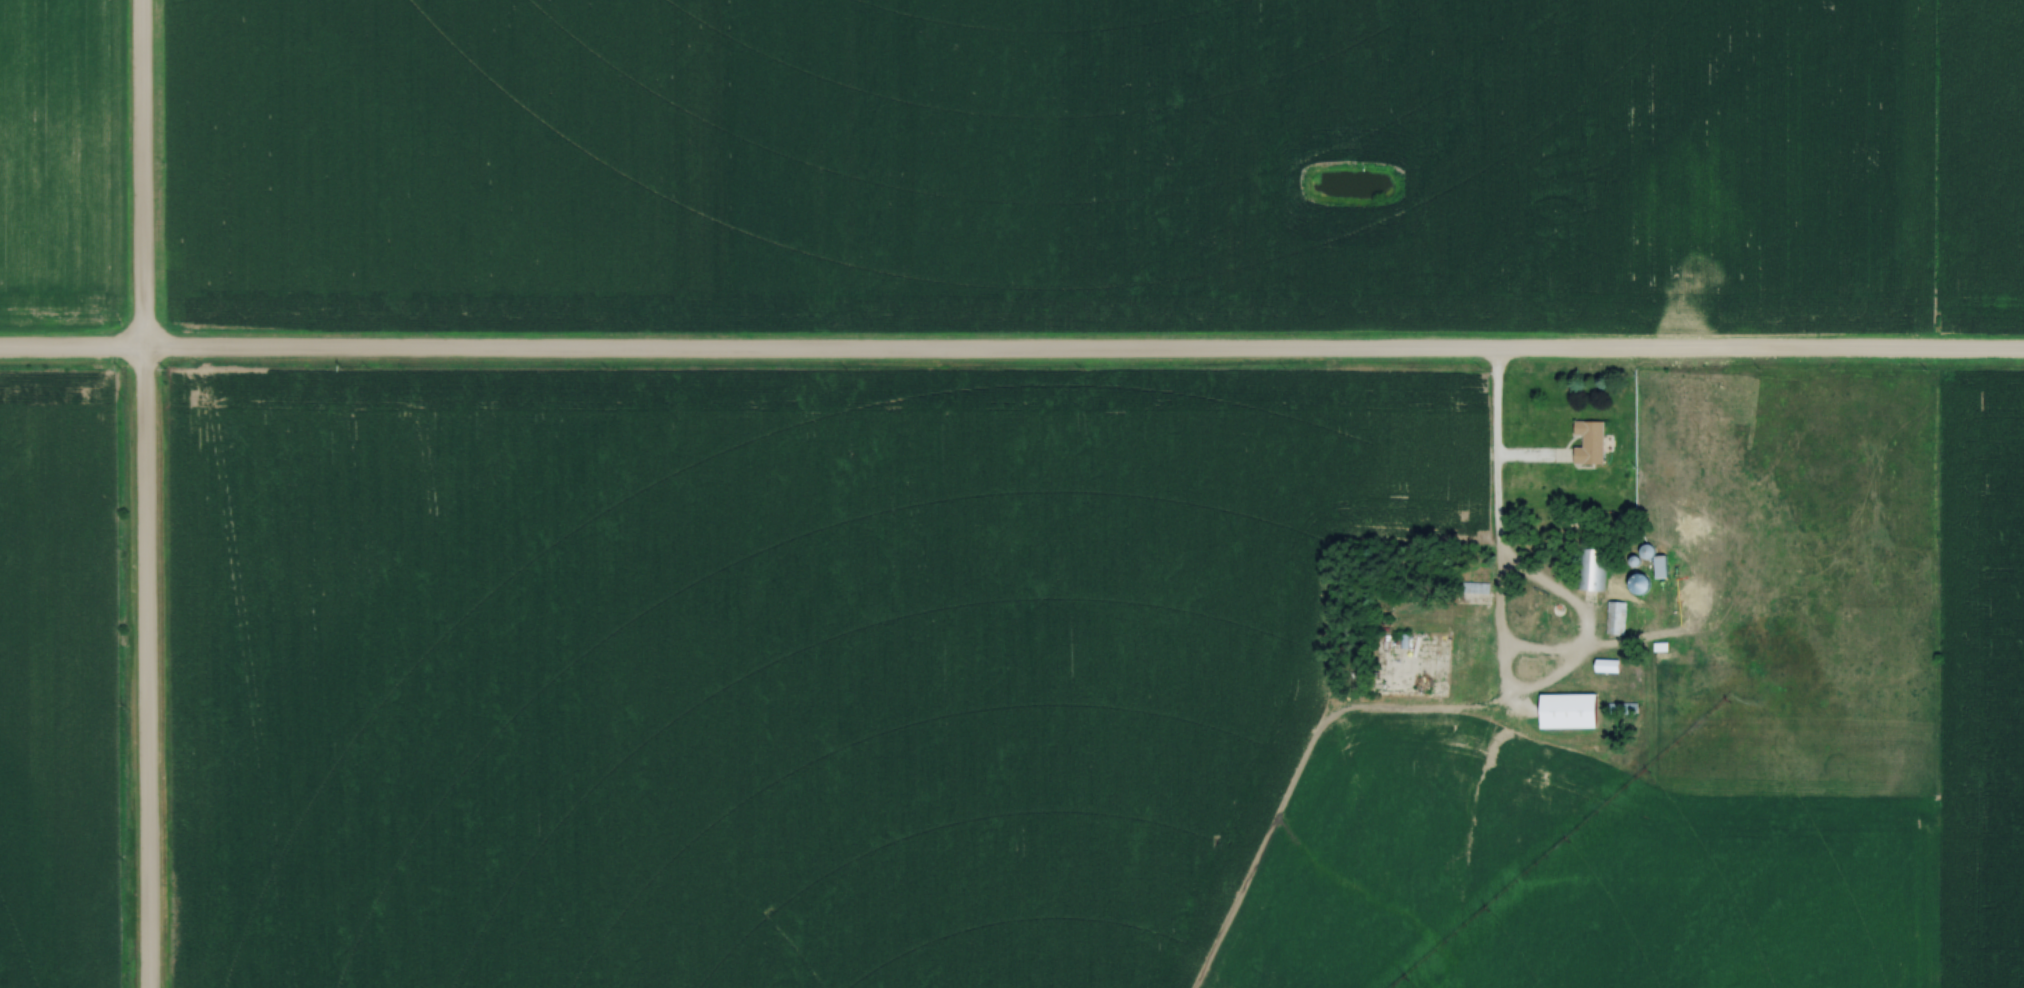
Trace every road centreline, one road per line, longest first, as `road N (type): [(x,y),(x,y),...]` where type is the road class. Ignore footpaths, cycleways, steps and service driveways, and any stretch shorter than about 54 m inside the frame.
road 1 (residential): [(2023,352),(0,350)]
road 2 (residential): [(145,987),(139,0)]

